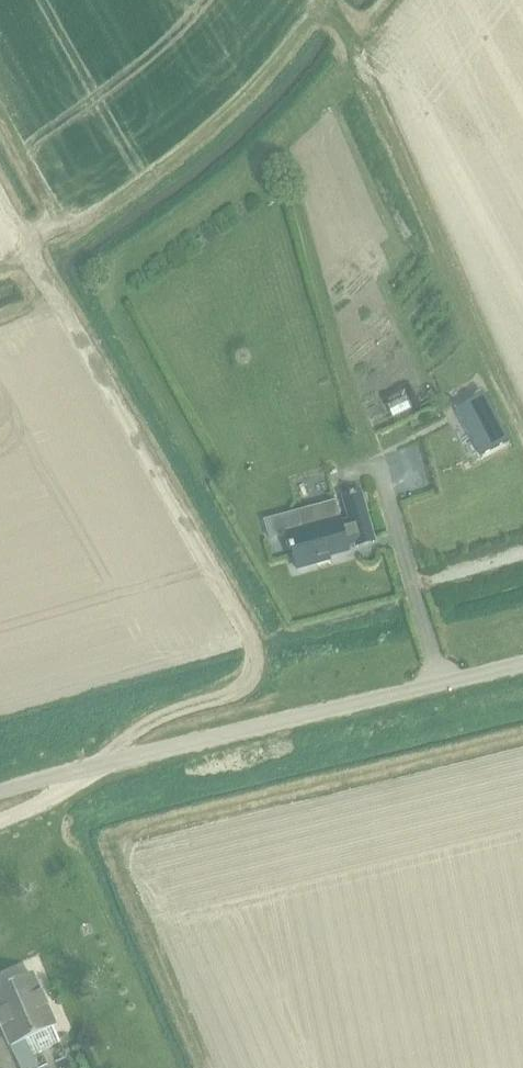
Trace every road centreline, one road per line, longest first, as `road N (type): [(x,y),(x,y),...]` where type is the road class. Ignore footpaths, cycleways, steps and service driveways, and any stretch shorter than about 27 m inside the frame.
road 1 (track): [(51,284),(254,652),(237,690),(155,720),(107,764)]
road 2 (unclassified): [(0,793),(522,662)]
road 3 (track): [(341,22),(522,429)]

